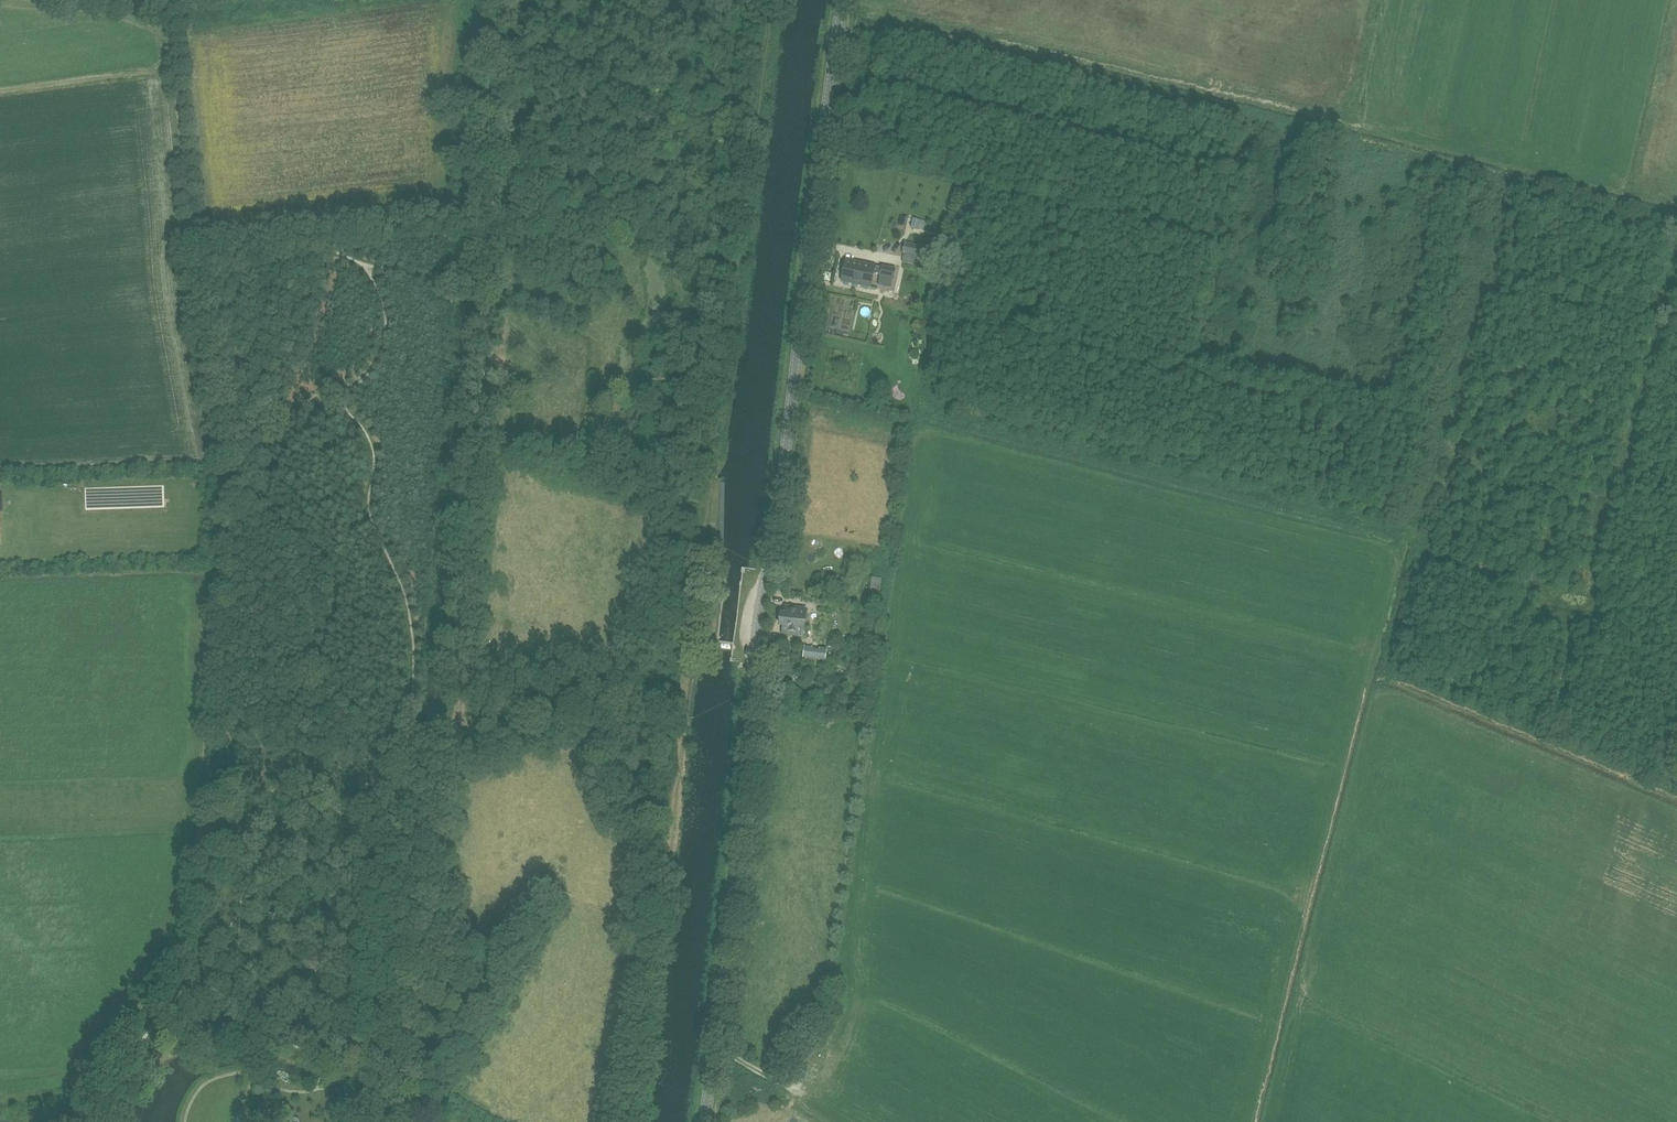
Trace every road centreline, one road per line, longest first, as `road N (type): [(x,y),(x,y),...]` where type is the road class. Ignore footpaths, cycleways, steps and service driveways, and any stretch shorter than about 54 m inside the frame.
road 1 (tertiary): [(703,1121),(843,0)]

